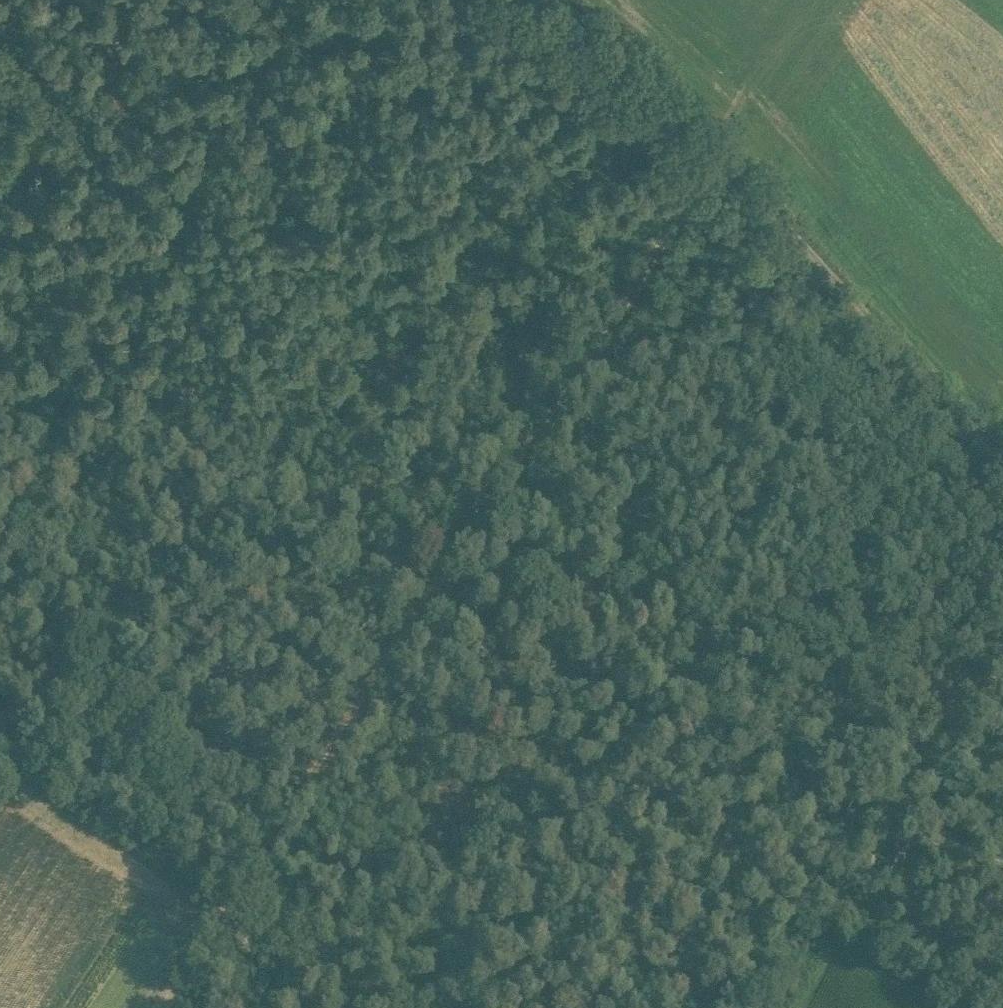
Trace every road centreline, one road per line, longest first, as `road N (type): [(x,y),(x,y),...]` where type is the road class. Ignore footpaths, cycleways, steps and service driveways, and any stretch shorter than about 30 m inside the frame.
road 1 (track): [(296,804),(723,162)]
road 2 (track): [(723,162),(909,366),(1002,441)]
road 3 (track): [(0,586),(296,804)]
road 4 (track): [(159,1007),(296,804)]
road 5 (track): [(550,0),(723,162)]

